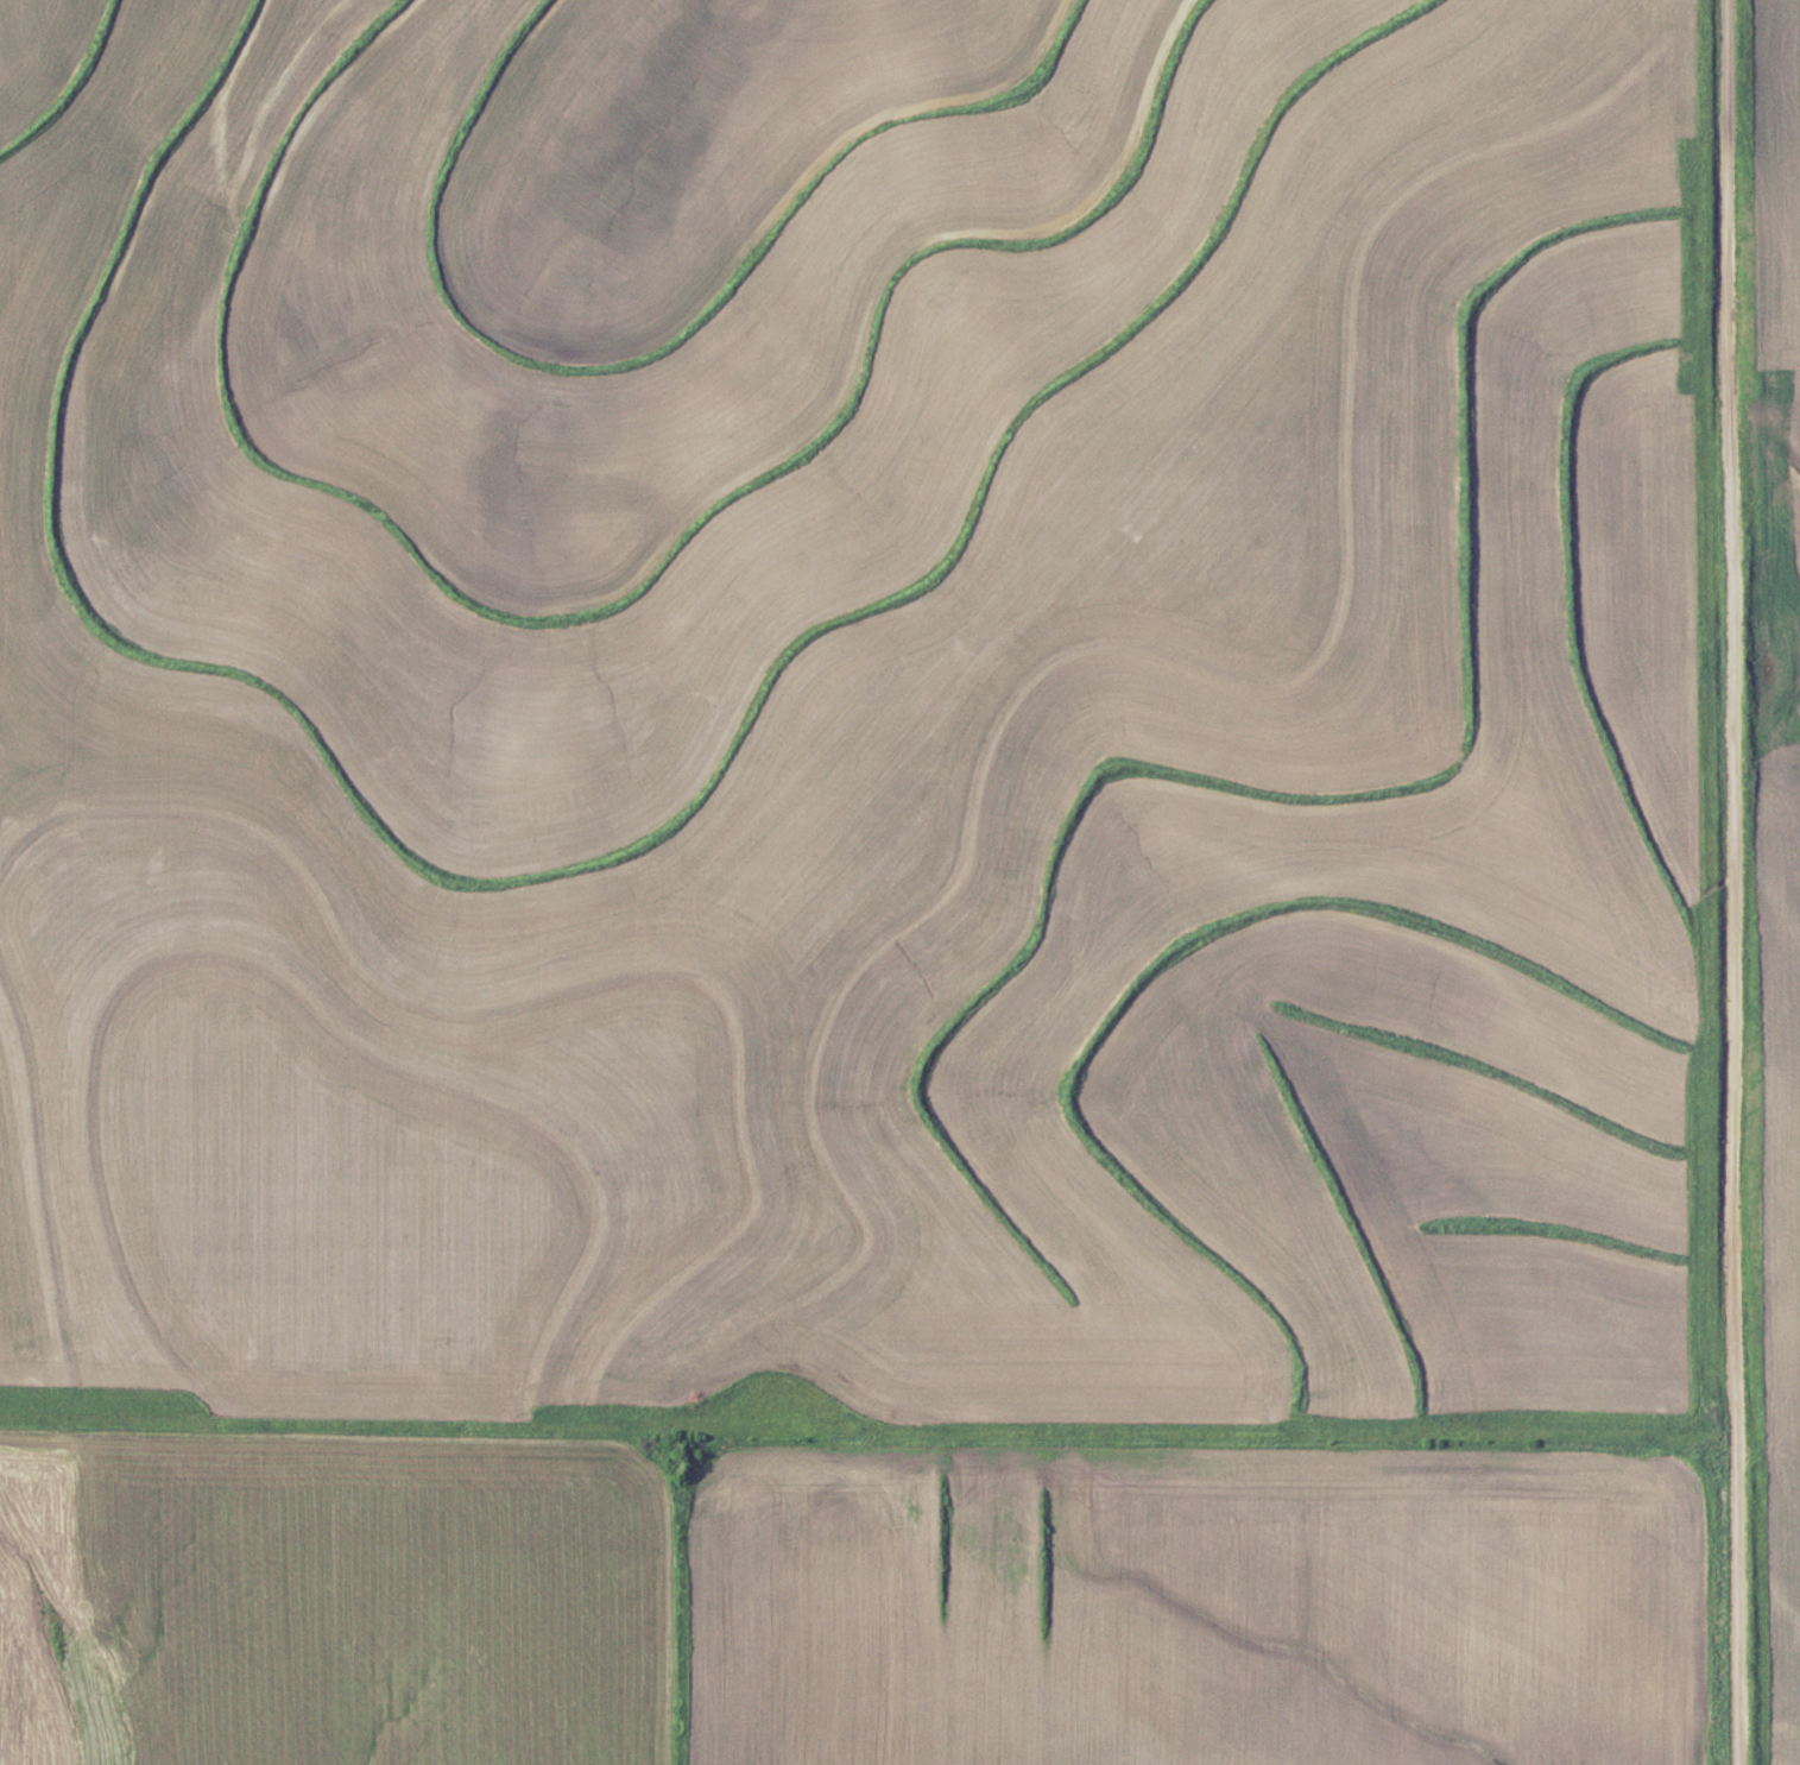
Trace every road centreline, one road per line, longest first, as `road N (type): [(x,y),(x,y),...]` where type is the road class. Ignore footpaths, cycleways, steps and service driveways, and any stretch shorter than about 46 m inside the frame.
road 1 (residential): [(1744,1764),(1717,0)]

